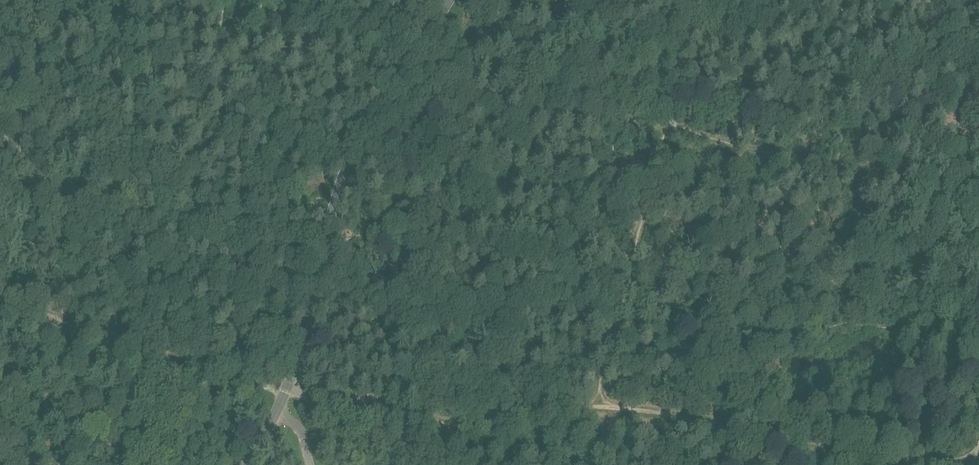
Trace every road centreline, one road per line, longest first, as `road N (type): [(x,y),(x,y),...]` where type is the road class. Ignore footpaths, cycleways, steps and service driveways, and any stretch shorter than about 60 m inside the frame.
road 1 (tertiary): [(274,417),(296,363),(345,168),(446,0)]

